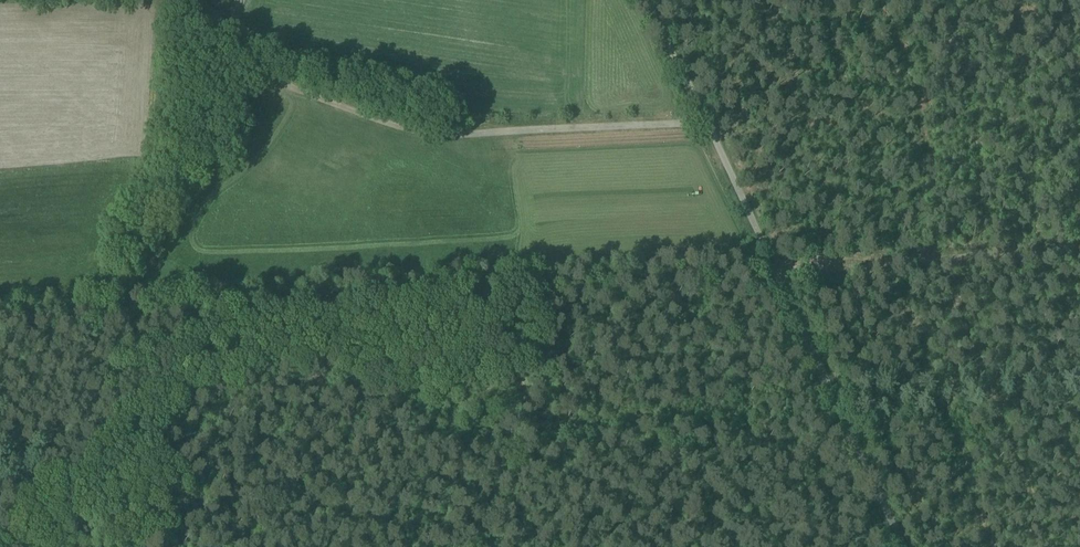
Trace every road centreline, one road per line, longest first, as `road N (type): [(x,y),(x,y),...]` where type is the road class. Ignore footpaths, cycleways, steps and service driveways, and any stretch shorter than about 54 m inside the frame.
road 1 (track): [(0,319),(775,271)]
road 2 (track): [(6,546),(54,461),(145,215),(196,155),(237,57)]
road 3 (unclassified): [(775,271),(902,546)]
road 4 (unclassified): [(775,271),(685,80)]

